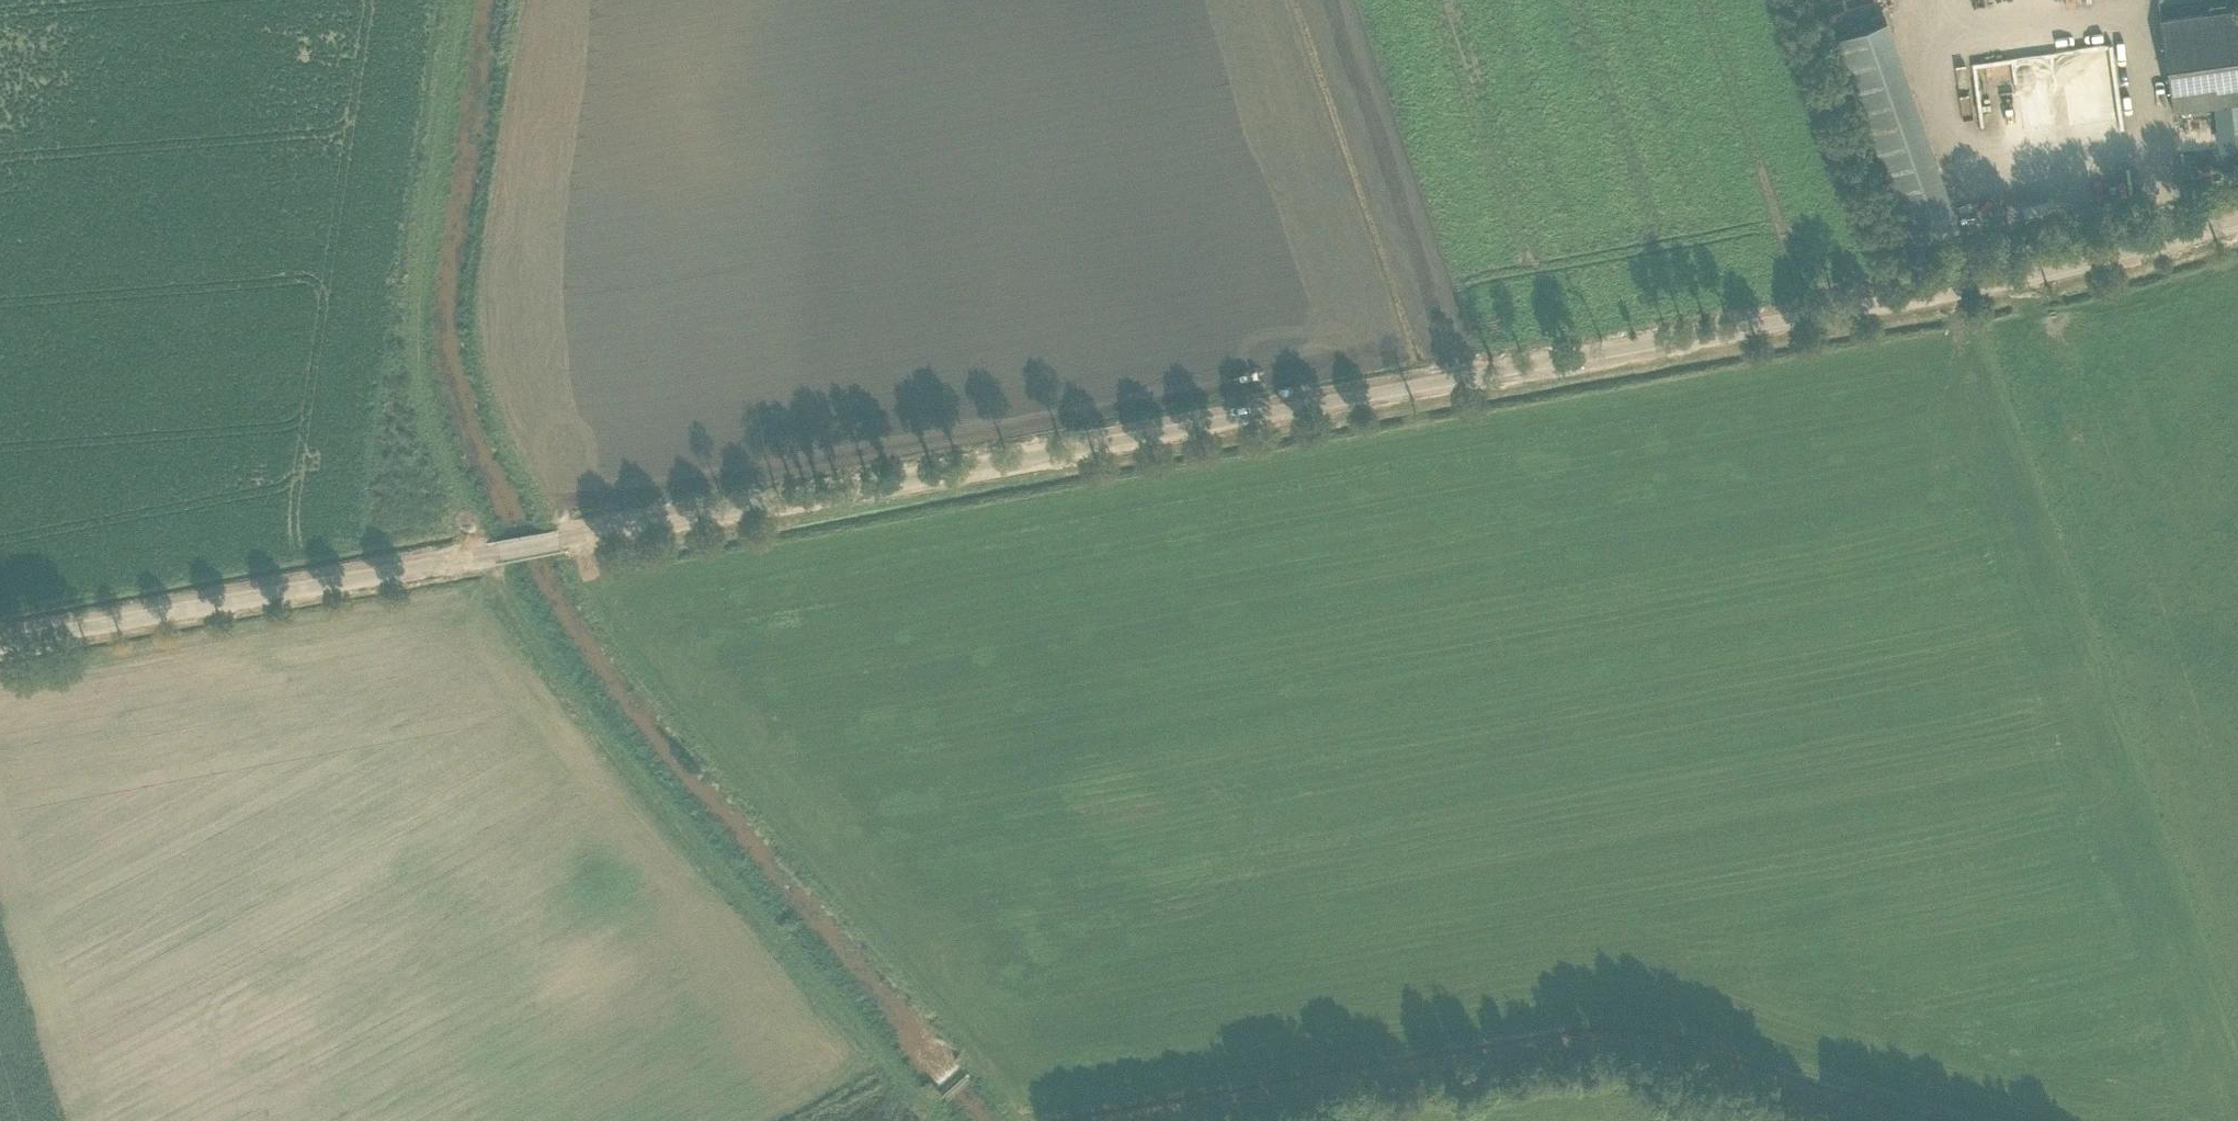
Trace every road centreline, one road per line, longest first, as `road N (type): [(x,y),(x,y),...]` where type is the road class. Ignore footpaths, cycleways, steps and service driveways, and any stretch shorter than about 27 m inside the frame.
road 1 (unclassified): [(0,640),(2075,265),(2237,220)]

